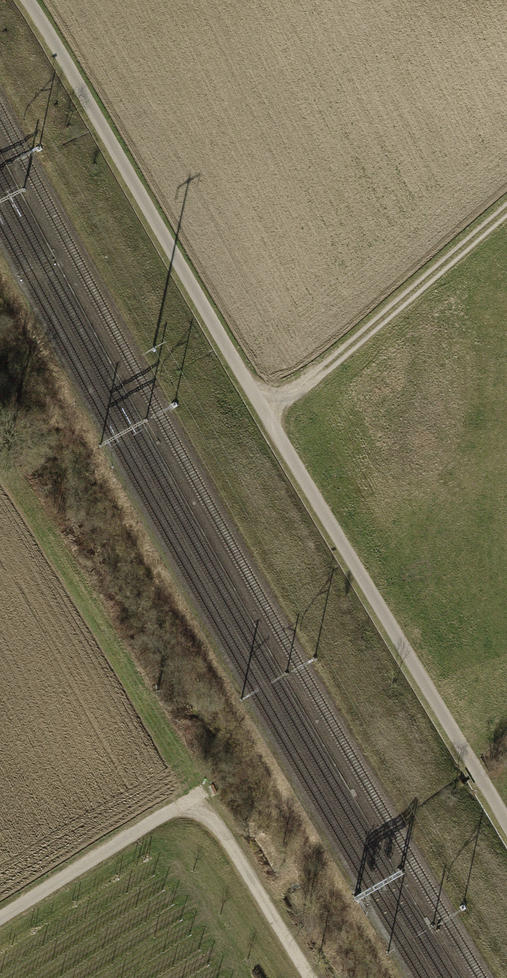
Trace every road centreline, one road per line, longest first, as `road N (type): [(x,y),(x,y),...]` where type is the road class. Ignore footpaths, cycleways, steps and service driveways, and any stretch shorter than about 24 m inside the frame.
road 1 (track): [(263,413),(506,826)]
road 2 (track): [(26,0),(263,413)]
road 3 (track): [(0,916),(193,794),(309,977)]
road 4 (track): [(263,413),(354,351),(506,214)]

